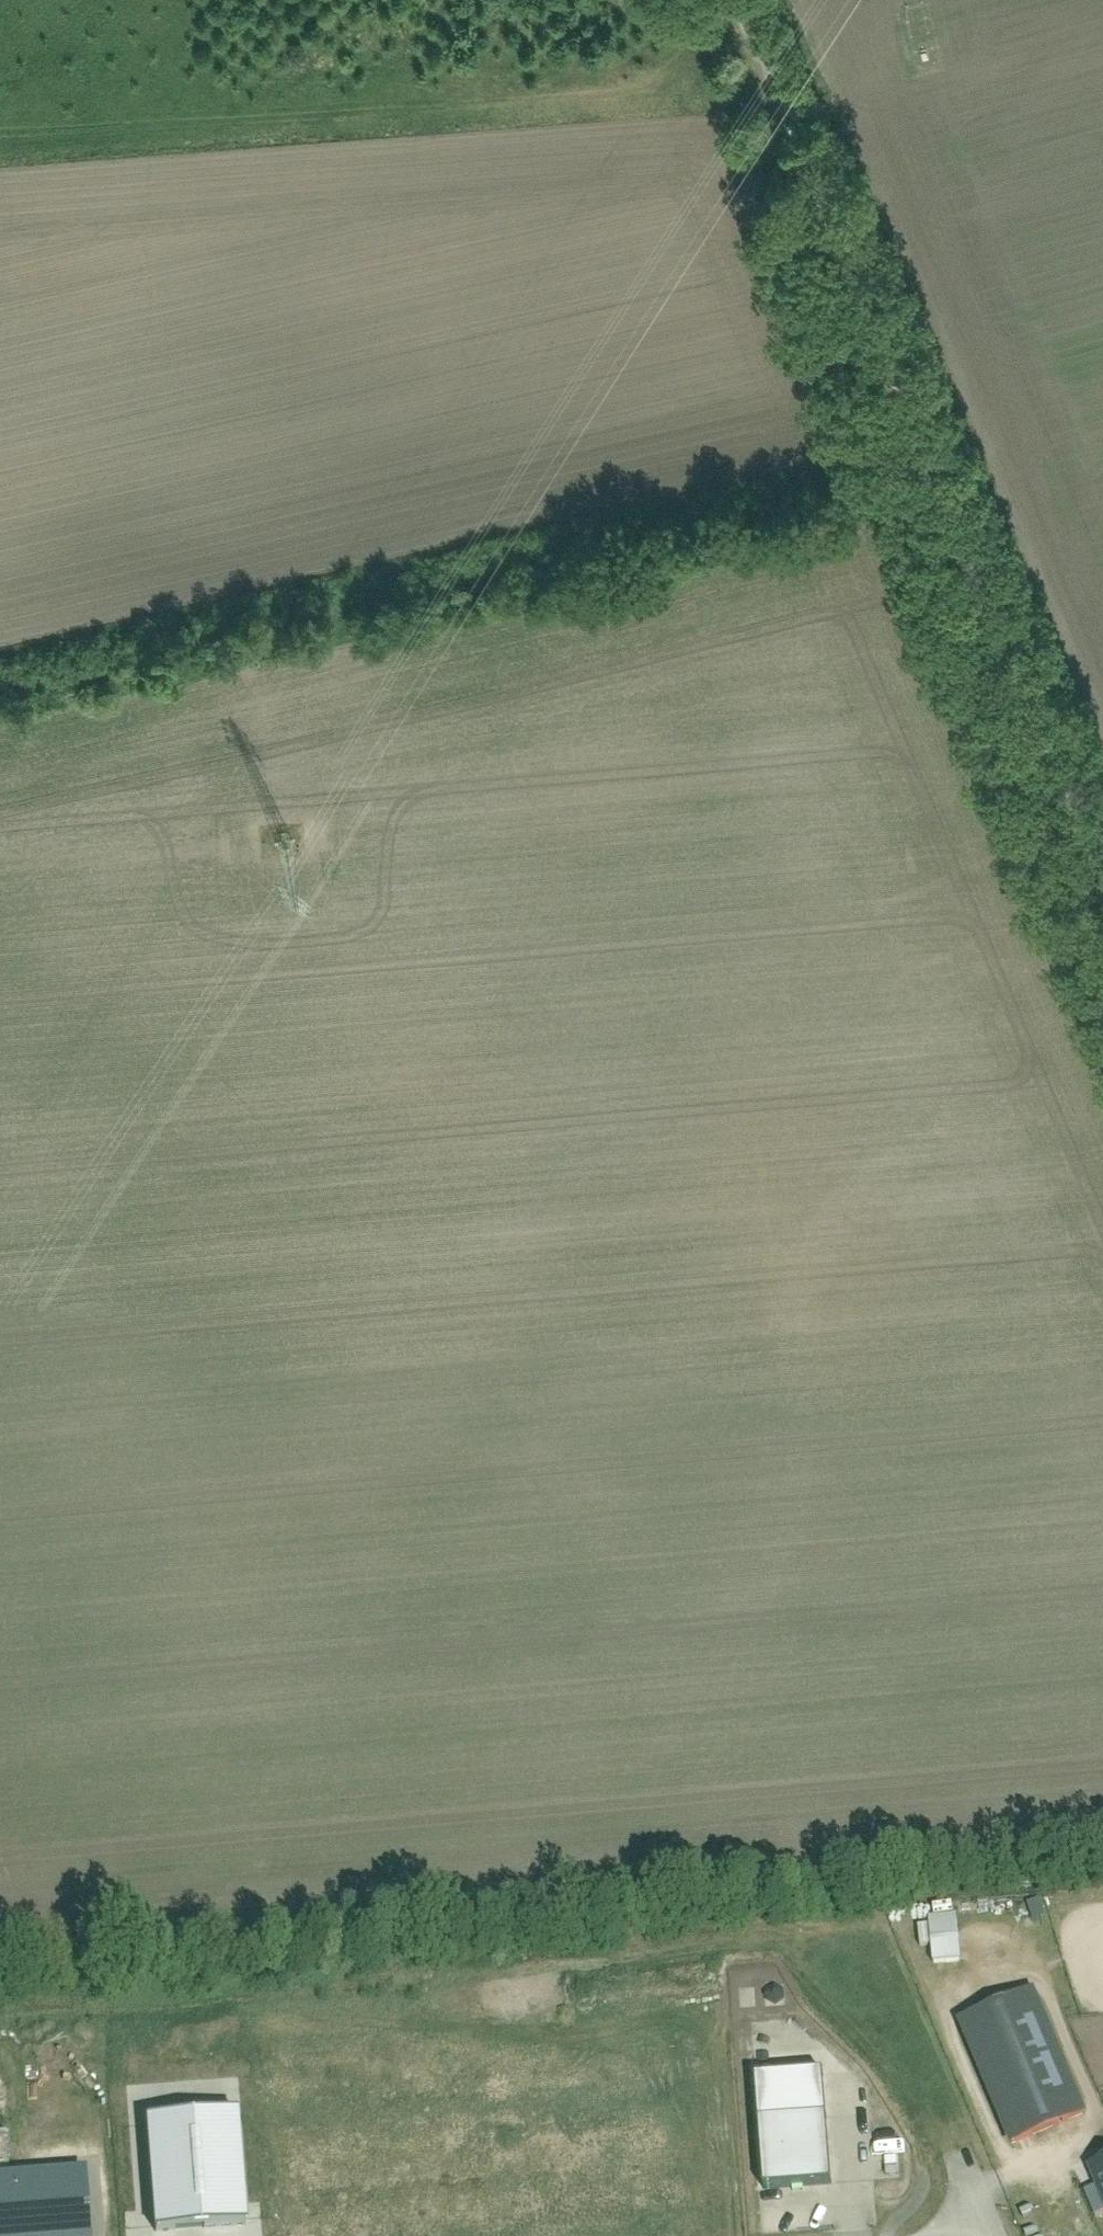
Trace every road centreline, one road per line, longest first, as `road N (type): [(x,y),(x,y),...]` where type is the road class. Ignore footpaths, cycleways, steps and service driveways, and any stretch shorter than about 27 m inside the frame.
road 1 (unclassified): [(1102,893),(729,0)]

